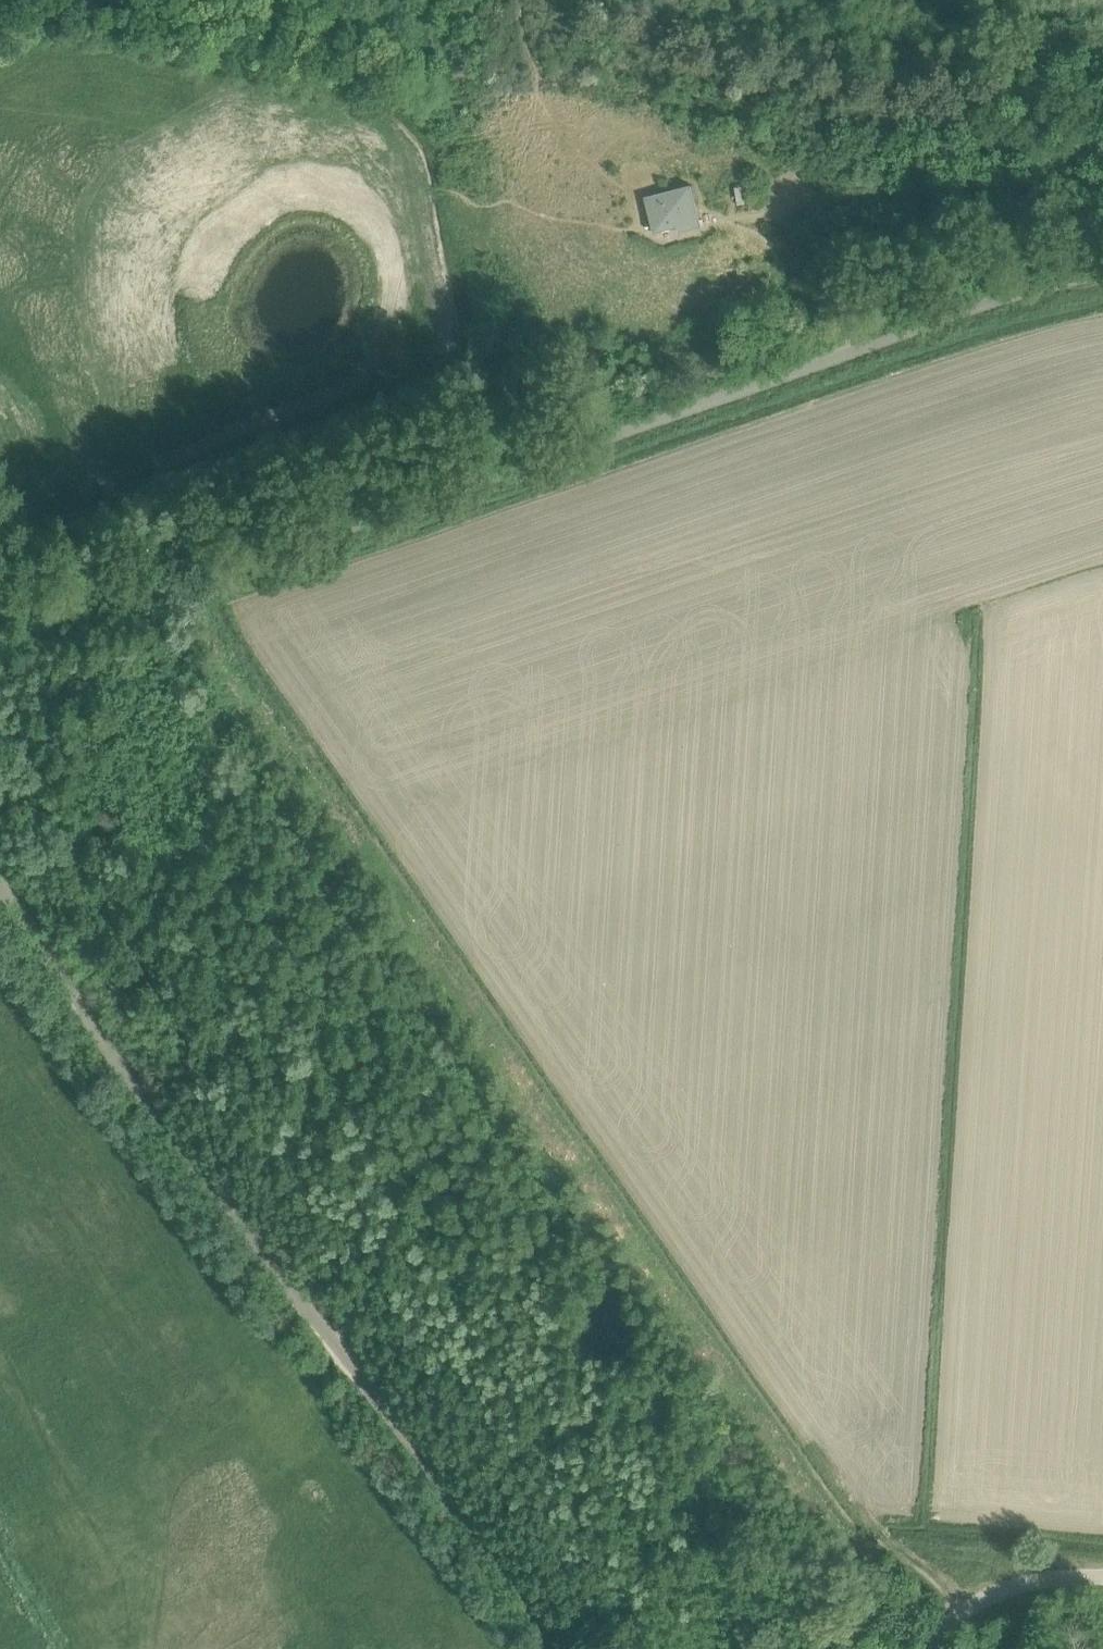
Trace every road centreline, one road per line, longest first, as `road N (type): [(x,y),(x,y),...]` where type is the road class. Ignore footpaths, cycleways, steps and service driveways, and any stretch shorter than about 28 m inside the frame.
road 1 (unclassified): [(575,1648),(382,1400),(0,864)]
road 2 (unclassified): [(926,1648),(986,1596),(1084,1576)]

